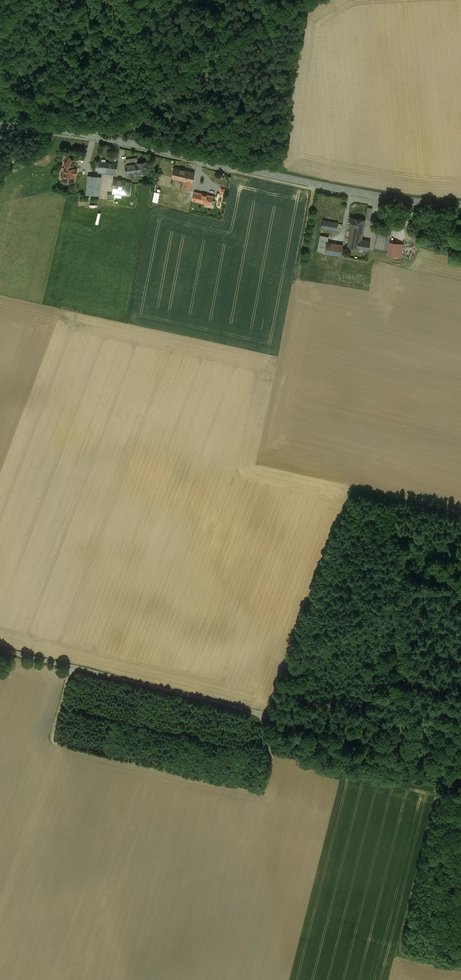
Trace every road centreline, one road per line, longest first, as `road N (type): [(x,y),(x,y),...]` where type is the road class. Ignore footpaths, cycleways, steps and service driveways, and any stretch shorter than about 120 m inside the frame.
road 1 (unclassified): [(0,649),(460,762)]
road 2 (tertiary): [(0,125),(460,204)]
road 3 (track): [(132,102),(309,0)]
road 4 (track): [(68,131),(65,45),(41,0)]

